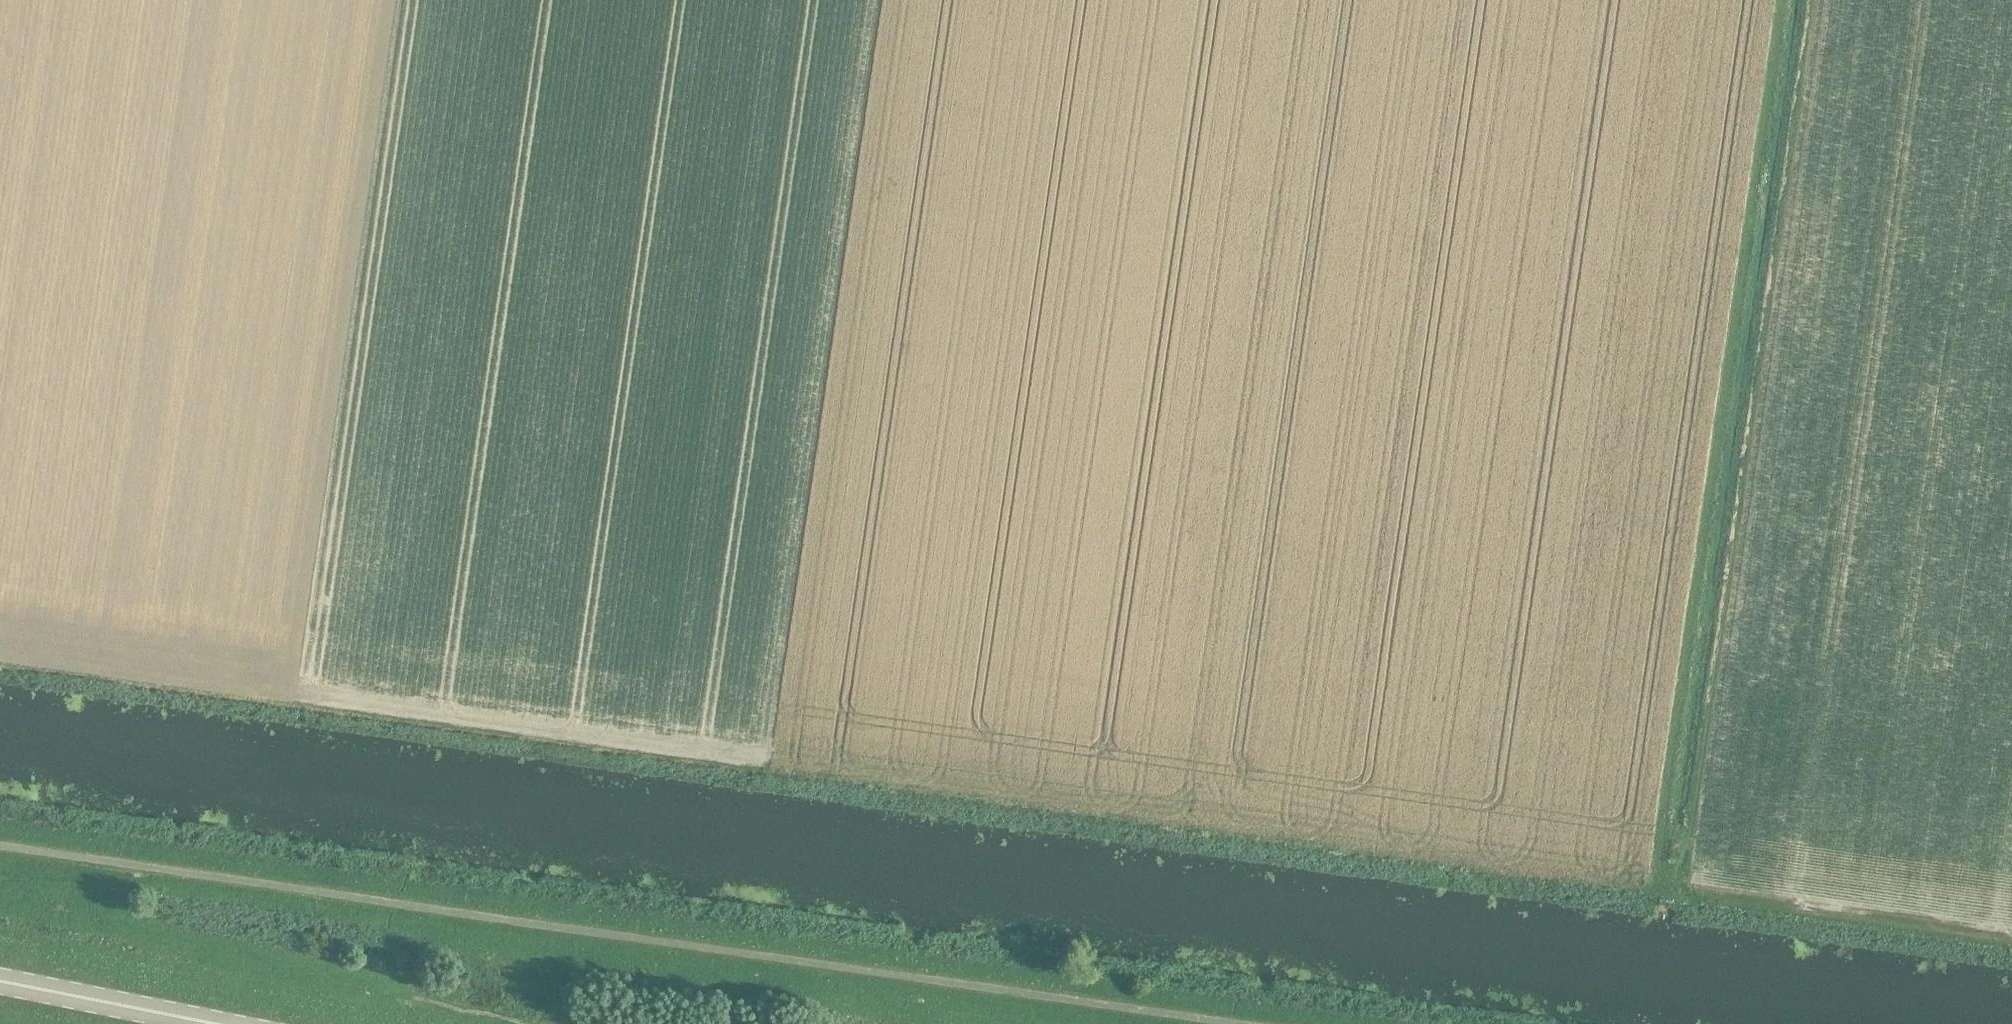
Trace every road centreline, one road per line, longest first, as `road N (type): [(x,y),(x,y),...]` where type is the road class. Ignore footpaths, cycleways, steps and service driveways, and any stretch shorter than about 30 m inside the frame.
road 1 (secondary): [(235,1023),(0,983)]

